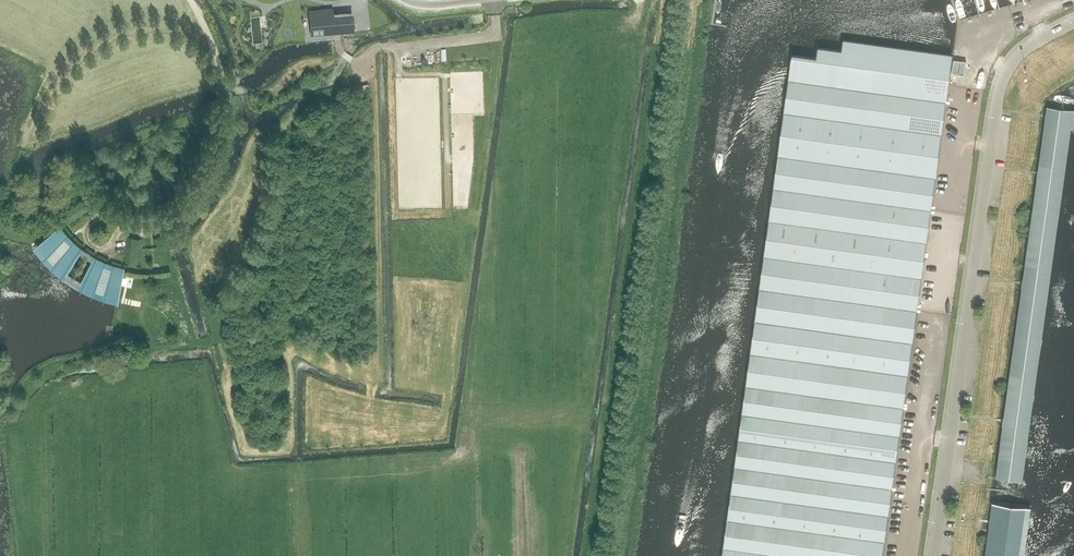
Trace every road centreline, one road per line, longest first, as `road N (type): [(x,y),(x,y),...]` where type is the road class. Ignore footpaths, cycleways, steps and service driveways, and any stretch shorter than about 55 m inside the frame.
road 1 (unclassified): [(933,555),(1000,90),(1022,52),(1073,22)]

